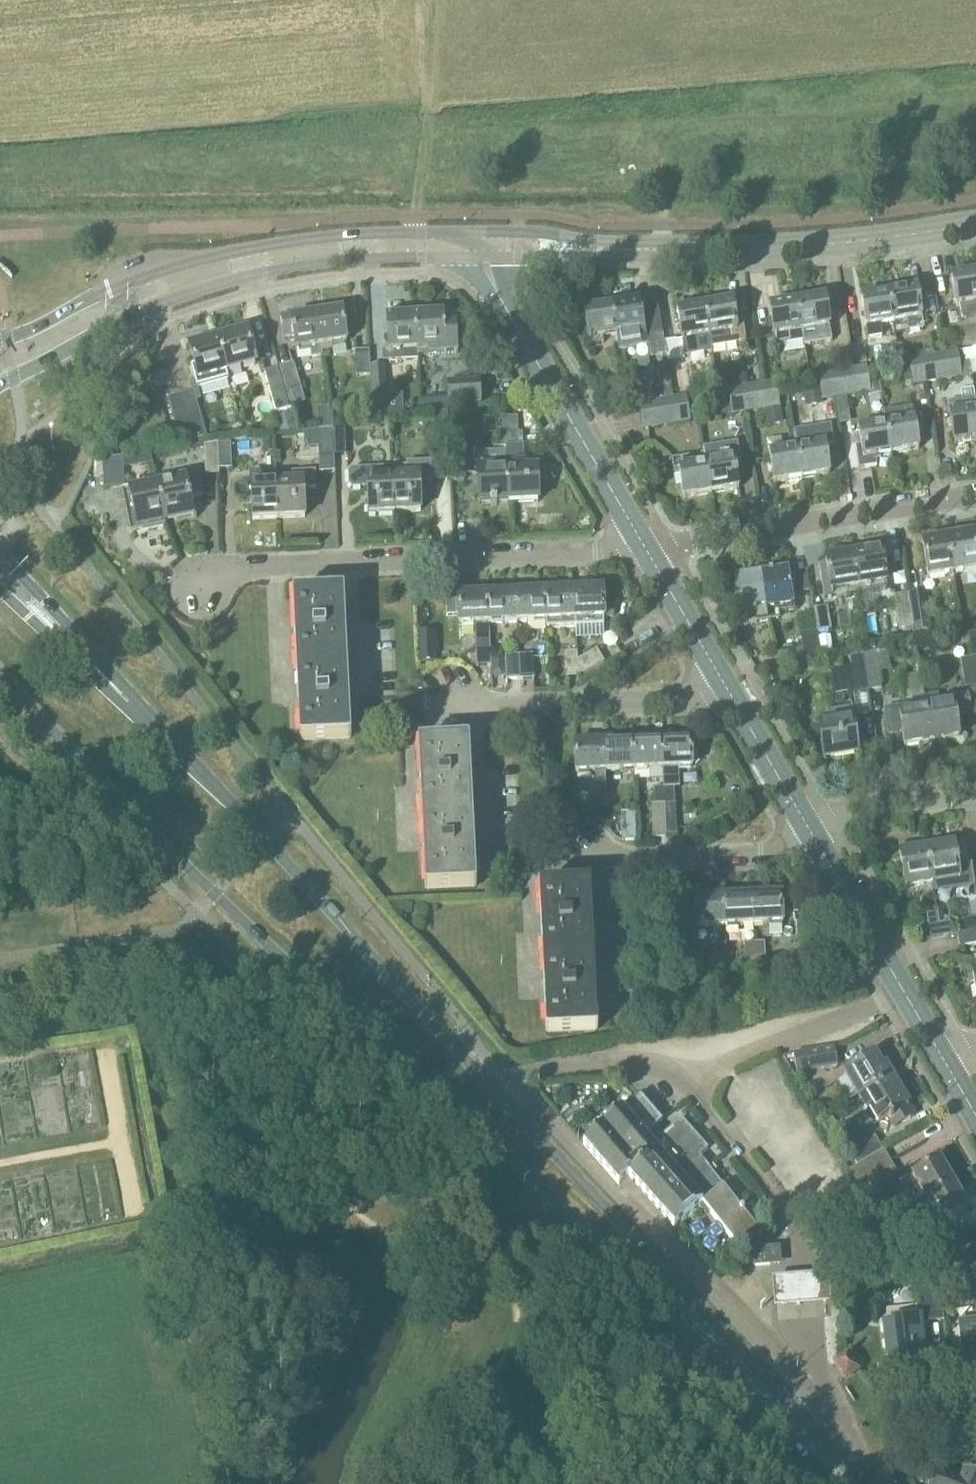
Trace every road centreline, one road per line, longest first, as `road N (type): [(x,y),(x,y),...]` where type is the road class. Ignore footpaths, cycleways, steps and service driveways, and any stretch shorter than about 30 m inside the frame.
road 1 (primary): [(0,675),(215,893),(602,1250),(700,1320)]
road 2 (primary): [(700,1320),(589,1183),(469,1067),(133,697)]
road 3 (secondary): [(0,384),(127,314),(251,274),(331,260),(489,258)]
road 4 (secondary): [(485,230),(327,236),(225,253),(122,284),(0,338)]
road 5 (residential): [(197,593),(249,569),(647,550)]
road 6 (secondary): [(975,220),(863,241),(609,250)]
road 7 (residential): [(647,550),(975,494)]
road 8 (tertiary): [(647,550),(503,296),(489,258)]
road 9 (residential): [(454,705),(658,699),(729,688)]
road 10 (residential): [(905,994),(680,1076)]
road 11 (residential): [(584,859),(760,853),(813,831)]
road 12 (primary): [(848,1483),(700,1320)]
road 13 (primary): [(133,697),(0,555)]
road 14 (tertiary): [(905,994),(813,831)]
road 15 (primary): [(133,697),(0,587)]
road 16 (track): [(138,1211),(105,1042)]
road 17 (residential): [(813,831),(975,788)]
road 18 (tertiary): [(813,831),(729,688)]
road 19 (tertiary): [(729,688),(647,550)]
road 20 (track): [(0,1163),(124,1140)]
road 21 (secondary): [(609,250),(485,230)]
road 22 (secondary): [(489,258),(609,250)]

